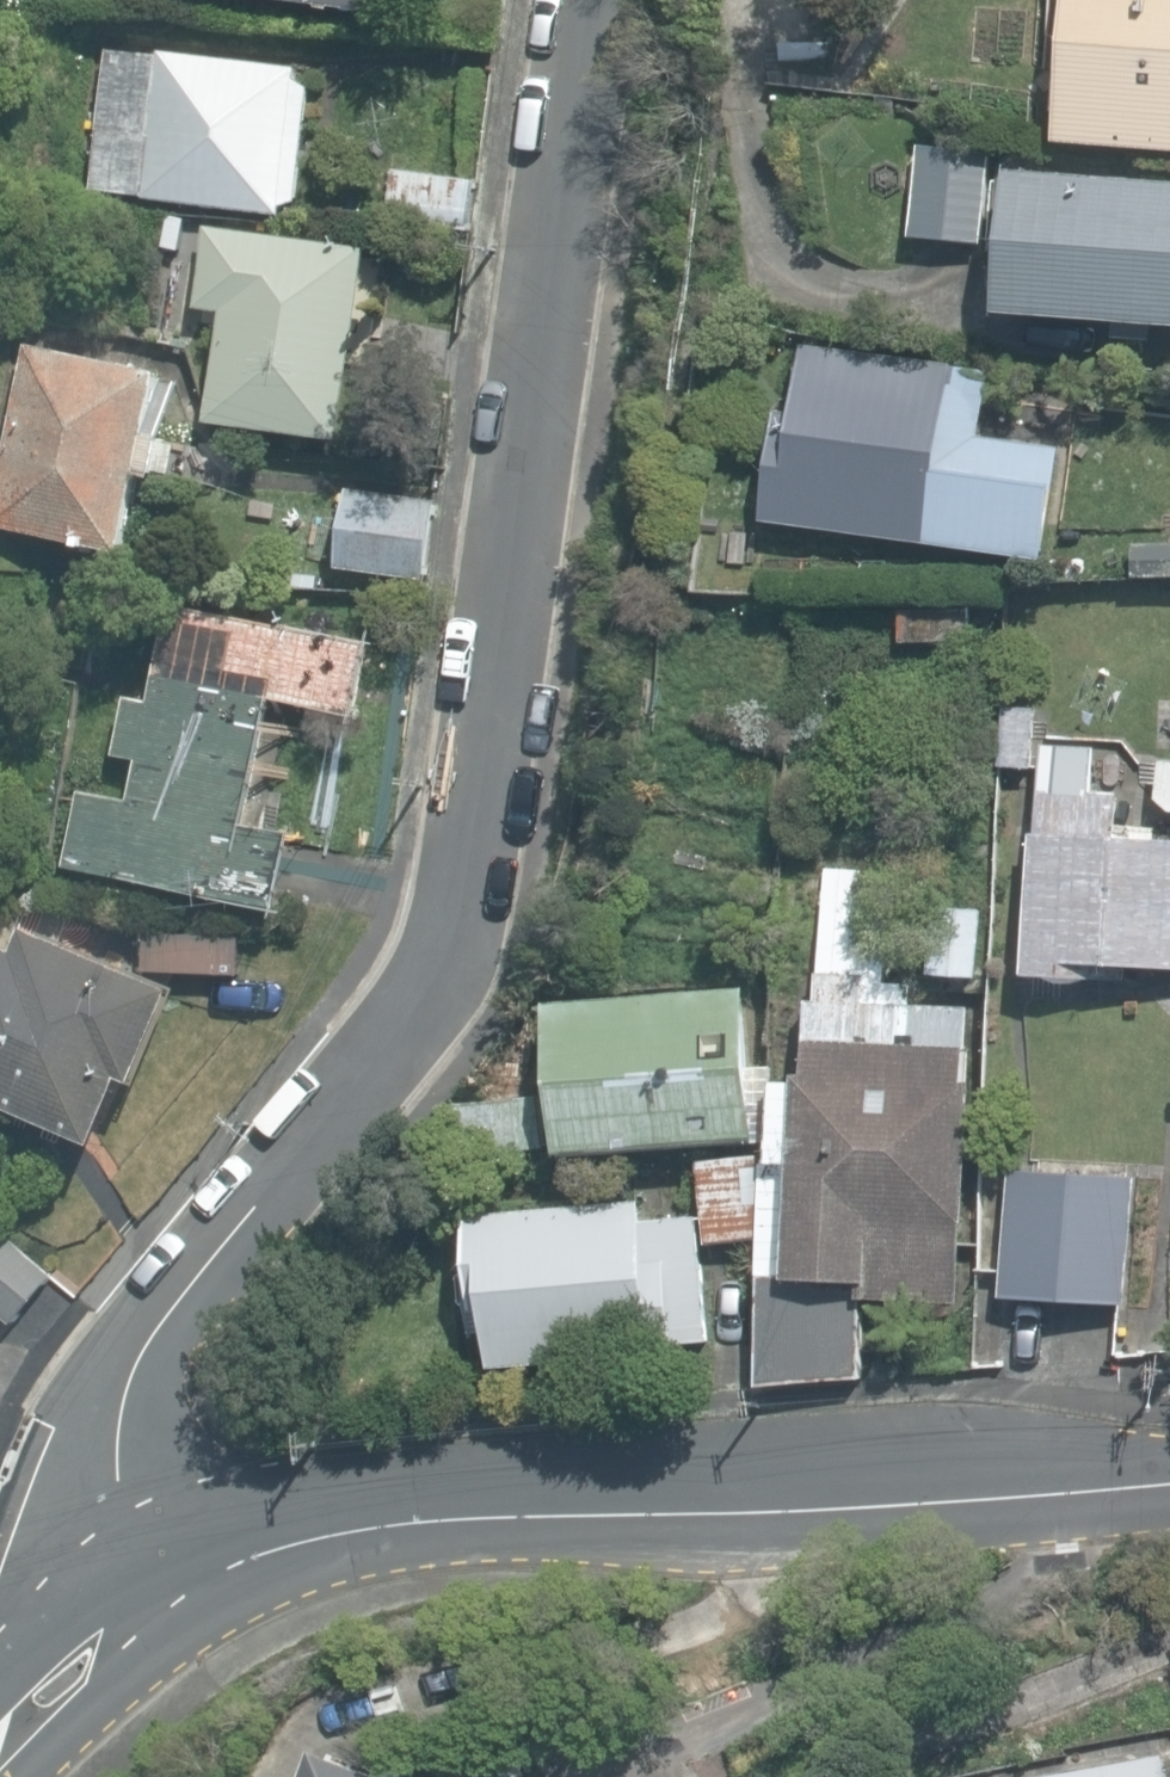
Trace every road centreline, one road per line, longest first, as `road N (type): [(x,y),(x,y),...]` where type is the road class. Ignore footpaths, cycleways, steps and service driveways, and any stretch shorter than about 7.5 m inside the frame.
road 1 (residential): [(149,1614),(119,1499),(116,1422),(144,1346),(397,1024),(459,930),(587,0)]
road 2 (tertiary): [(1169,1485),(495,1523),(341,1541),(149,1614)]
road 3 (residential): [(149,1614),(0,1736)]

